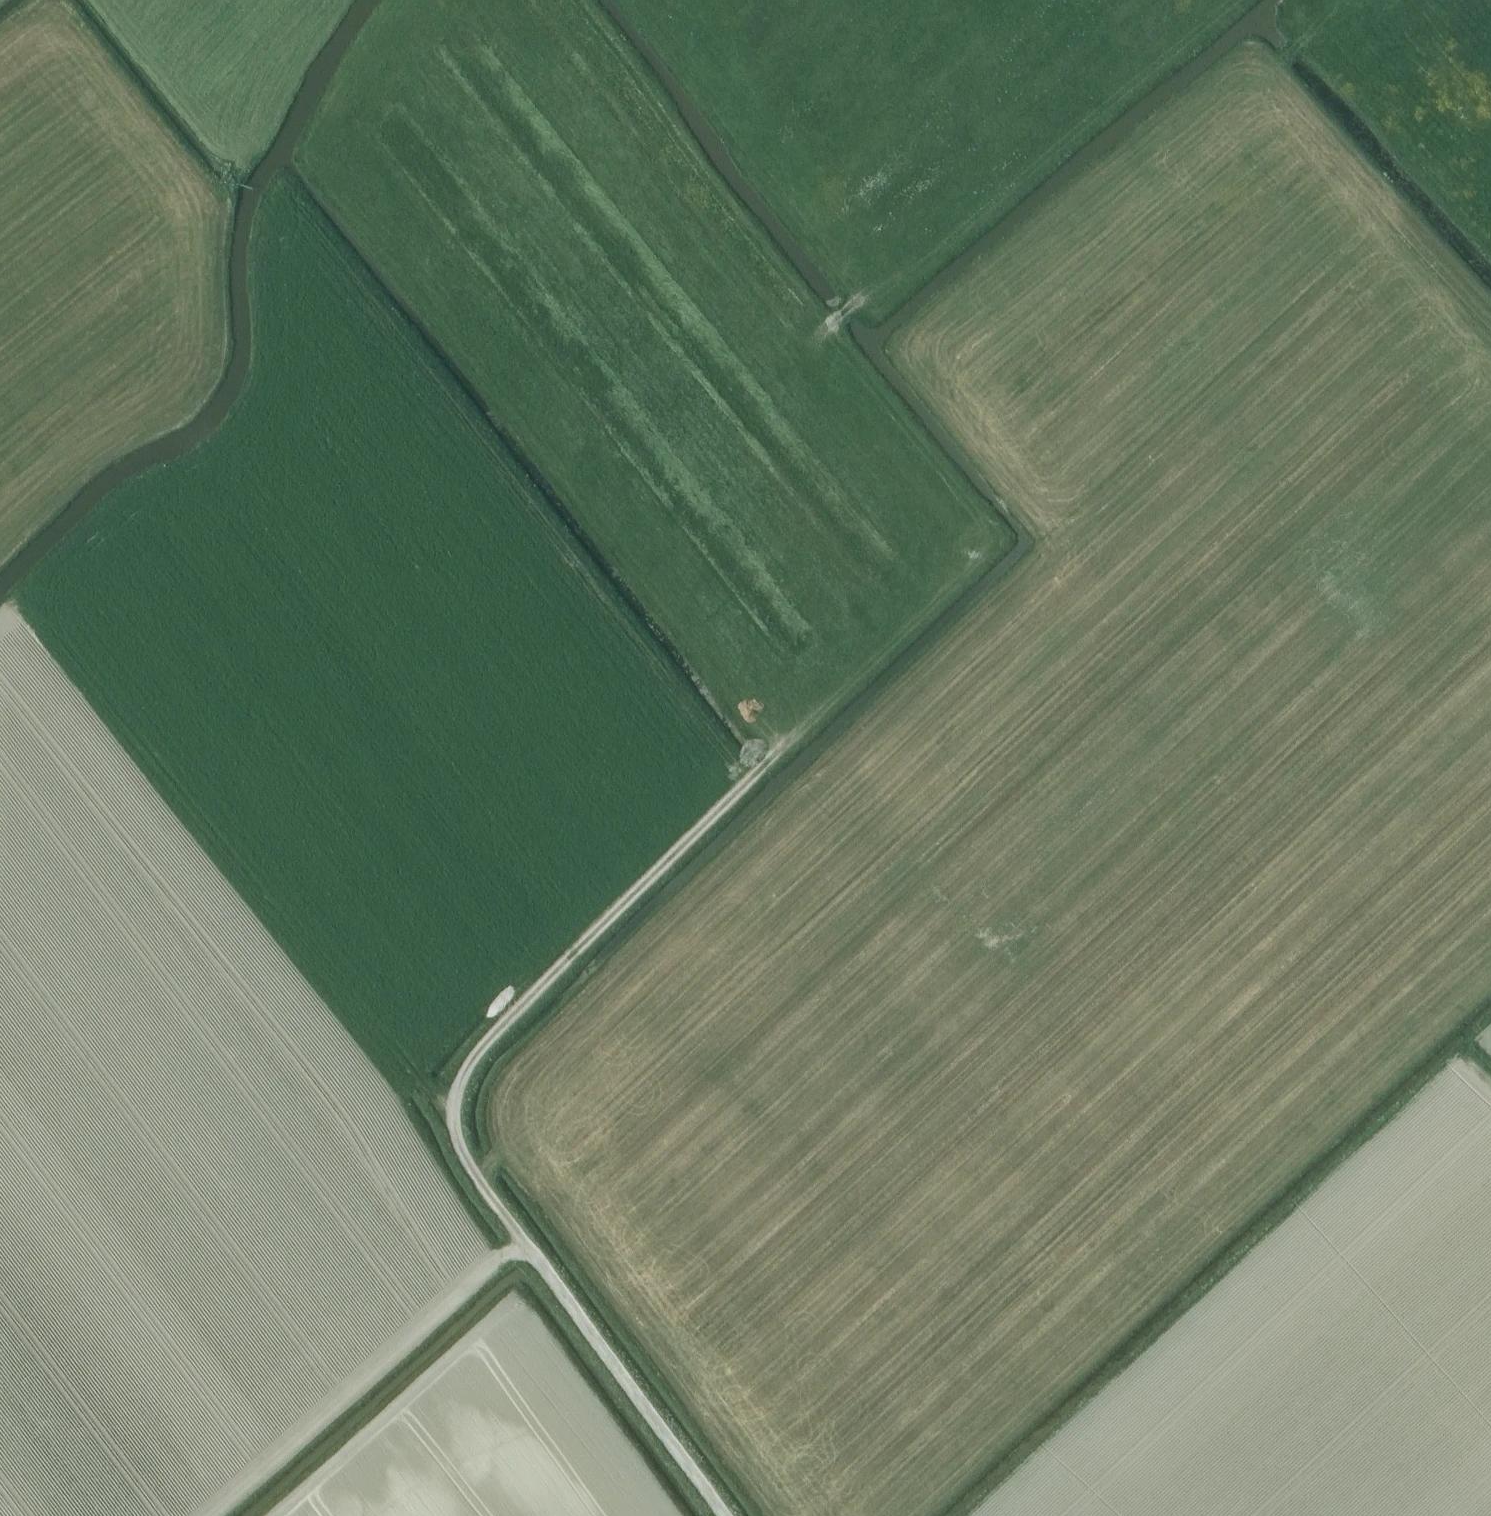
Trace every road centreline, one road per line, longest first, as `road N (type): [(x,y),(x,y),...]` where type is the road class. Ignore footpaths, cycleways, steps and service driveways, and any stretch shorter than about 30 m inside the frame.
road 1 (track): [(727,1515),(473,1175),(458,1139),(455,1104),(471,1061),(604,924)]

